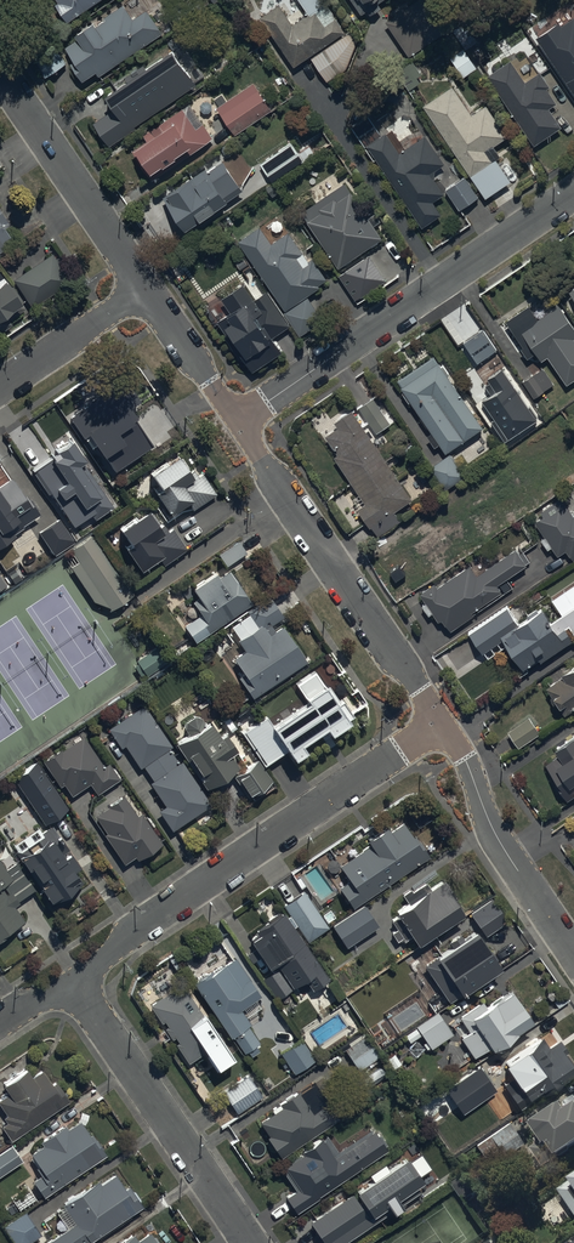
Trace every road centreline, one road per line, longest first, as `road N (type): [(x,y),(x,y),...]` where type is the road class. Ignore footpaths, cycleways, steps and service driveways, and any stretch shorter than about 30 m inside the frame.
road 1 (residential): [(72,978),(440,723)]
road 2 (residential): [(238,422),(573,194)]
road 3 (residential): [(238,422),(440,723)]
road 4 (residential): [(72,978),(251,1242)]
road 5 (residential): [(440,723),(516,869),(573,954)]
road 6 (residential): [(0,74),(145,288)]
road 7 (residential): [(0,387),(145,288)]
road 8 (residential): [(145,288),(238,422)]

